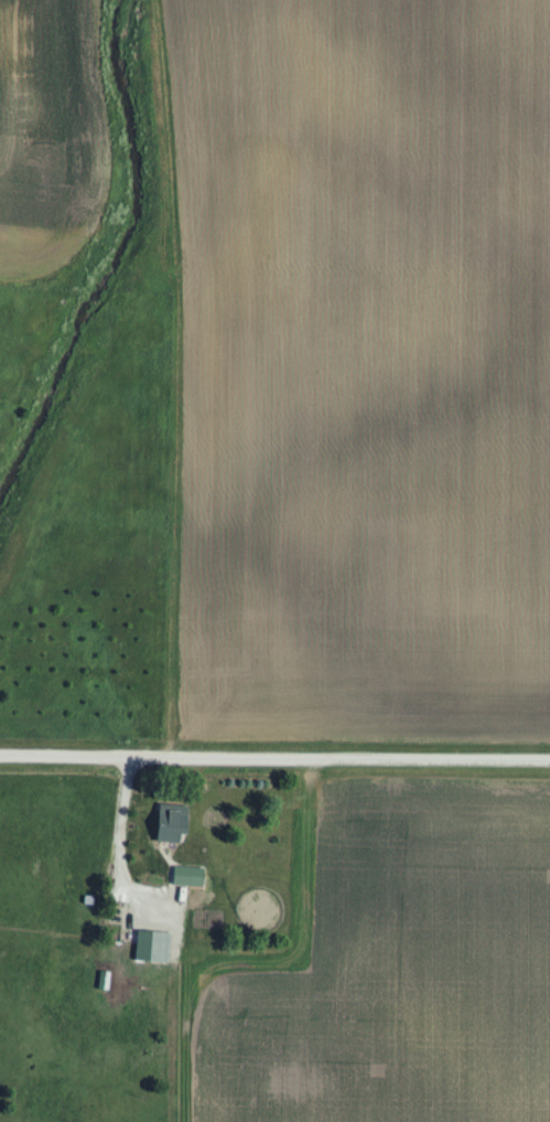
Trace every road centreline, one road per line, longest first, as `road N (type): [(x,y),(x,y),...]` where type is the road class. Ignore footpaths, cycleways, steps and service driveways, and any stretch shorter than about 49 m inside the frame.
road 1 (residential): [(549,760),(0,750)]

